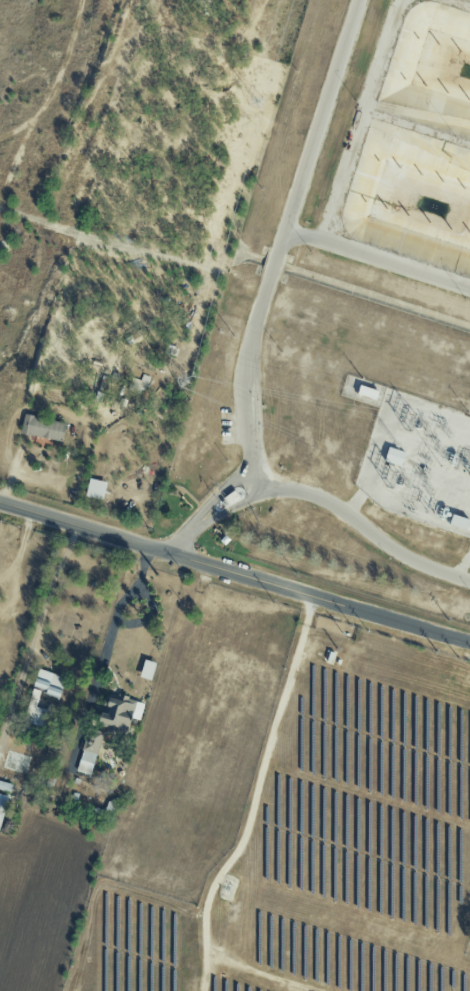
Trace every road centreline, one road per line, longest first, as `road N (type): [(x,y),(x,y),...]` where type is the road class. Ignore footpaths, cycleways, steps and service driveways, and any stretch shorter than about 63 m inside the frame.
road 1 (residential): [(469,643),(0,503)]

